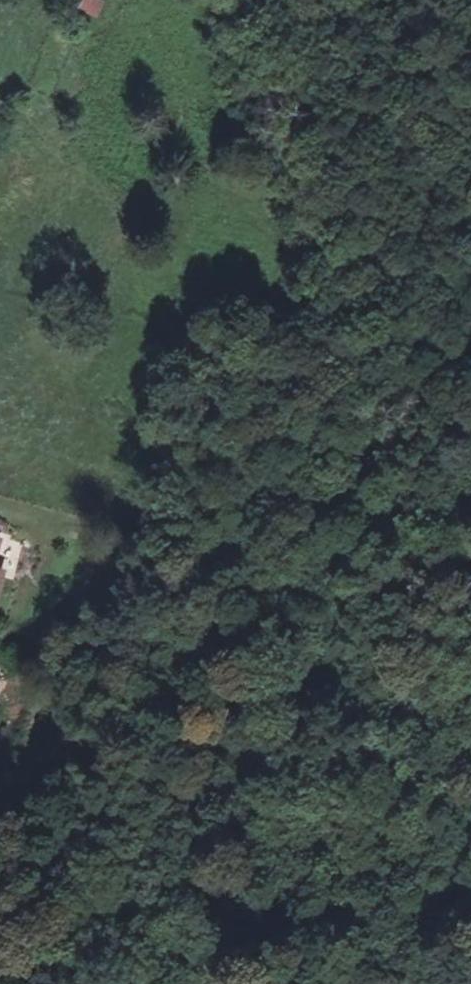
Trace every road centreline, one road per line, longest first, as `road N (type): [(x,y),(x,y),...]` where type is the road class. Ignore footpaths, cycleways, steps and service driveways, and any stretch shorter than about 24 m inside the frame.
road 1 (track): [(219,0),(269,157),(337,301),(388,465),(427,642),(452,983)]

